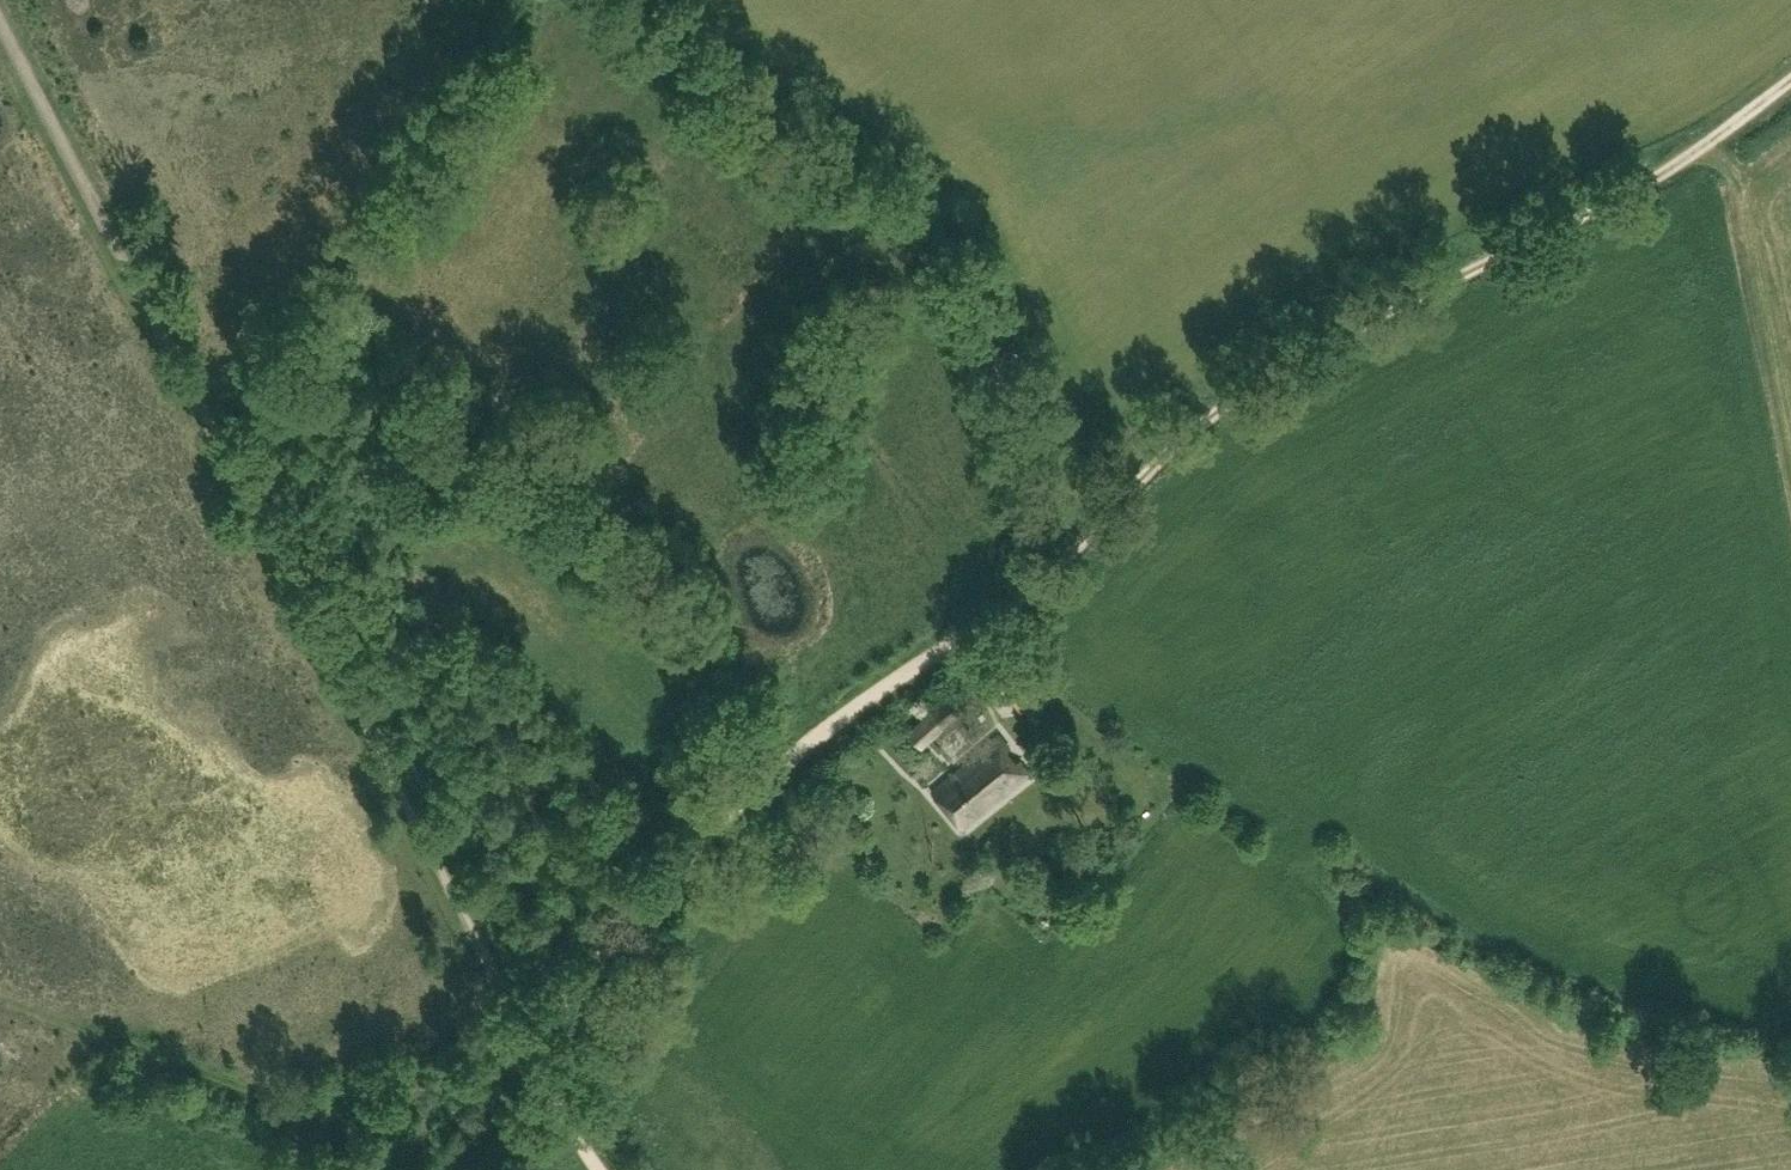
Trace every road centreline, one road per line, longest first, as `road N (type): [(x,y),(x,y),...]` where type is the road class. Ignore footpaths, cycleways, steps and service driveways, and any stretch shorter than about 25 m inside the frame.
road 1 (track): [(531,1035),(754,793),(846,715),(1032,588),(1218,406),(1325,342),(1659,178),(1790,85)]
road 2 (track): [(604,1169),(567,1120),(531,1035),(224,437),(0,19)]
road 3 (track): [(529,1030),(346,1093),(285,1101),(0,1011)]

